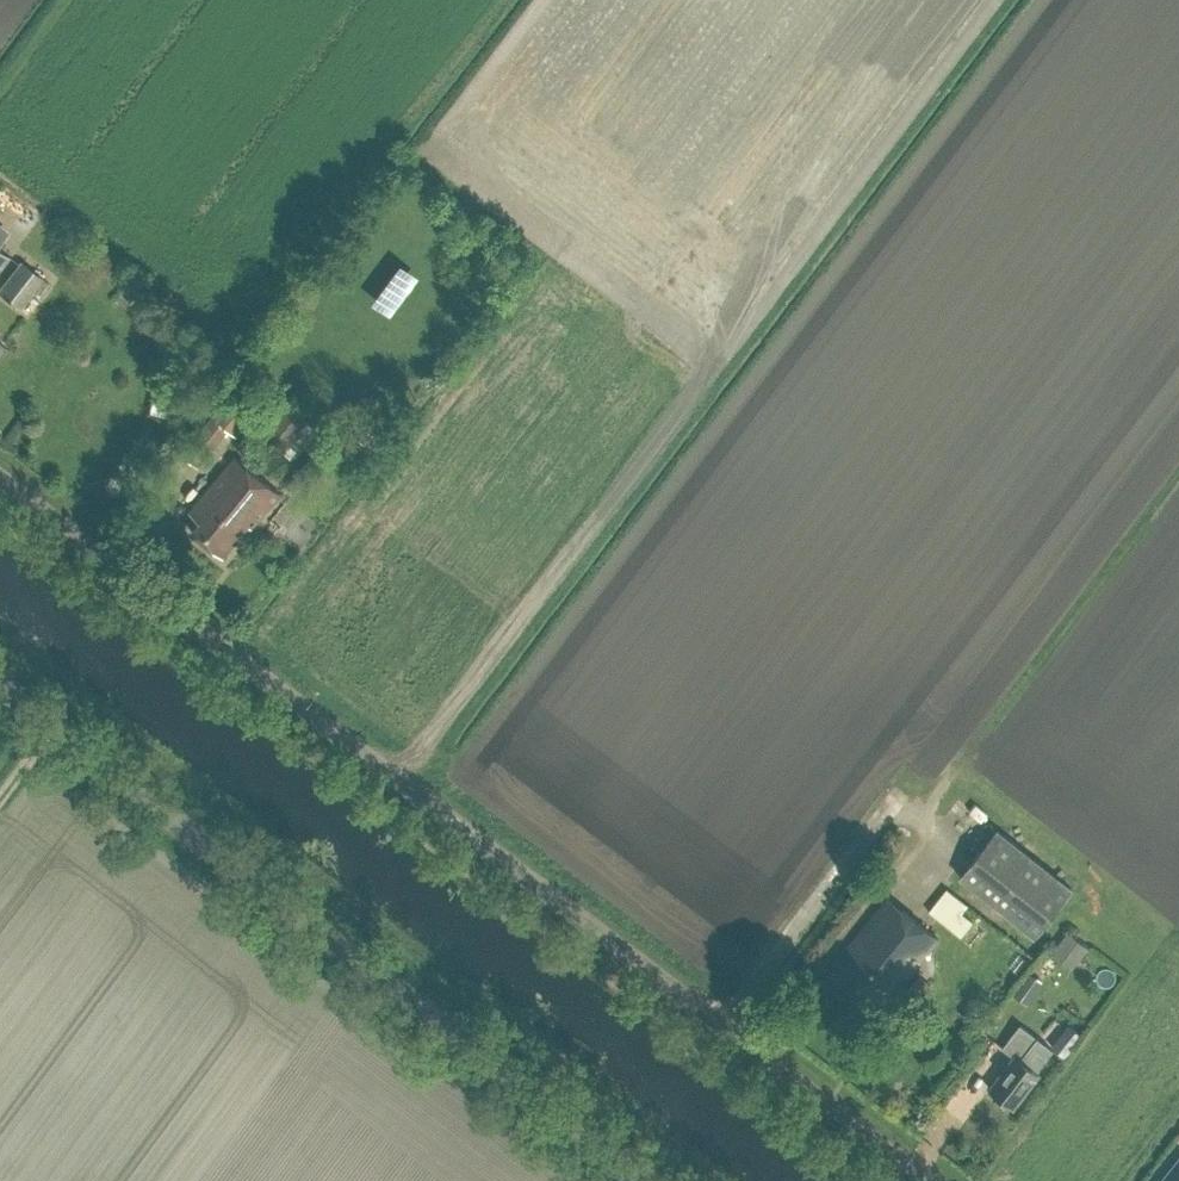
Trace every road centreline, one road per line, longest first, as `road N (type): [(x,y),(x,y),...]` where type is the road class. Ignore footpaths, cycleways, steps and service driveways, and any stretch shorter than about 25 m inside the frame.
road 1 (unclassified): [(930,1180),(0,473)]
road 2 (tertiary): [(652,1180),(0,687)]

